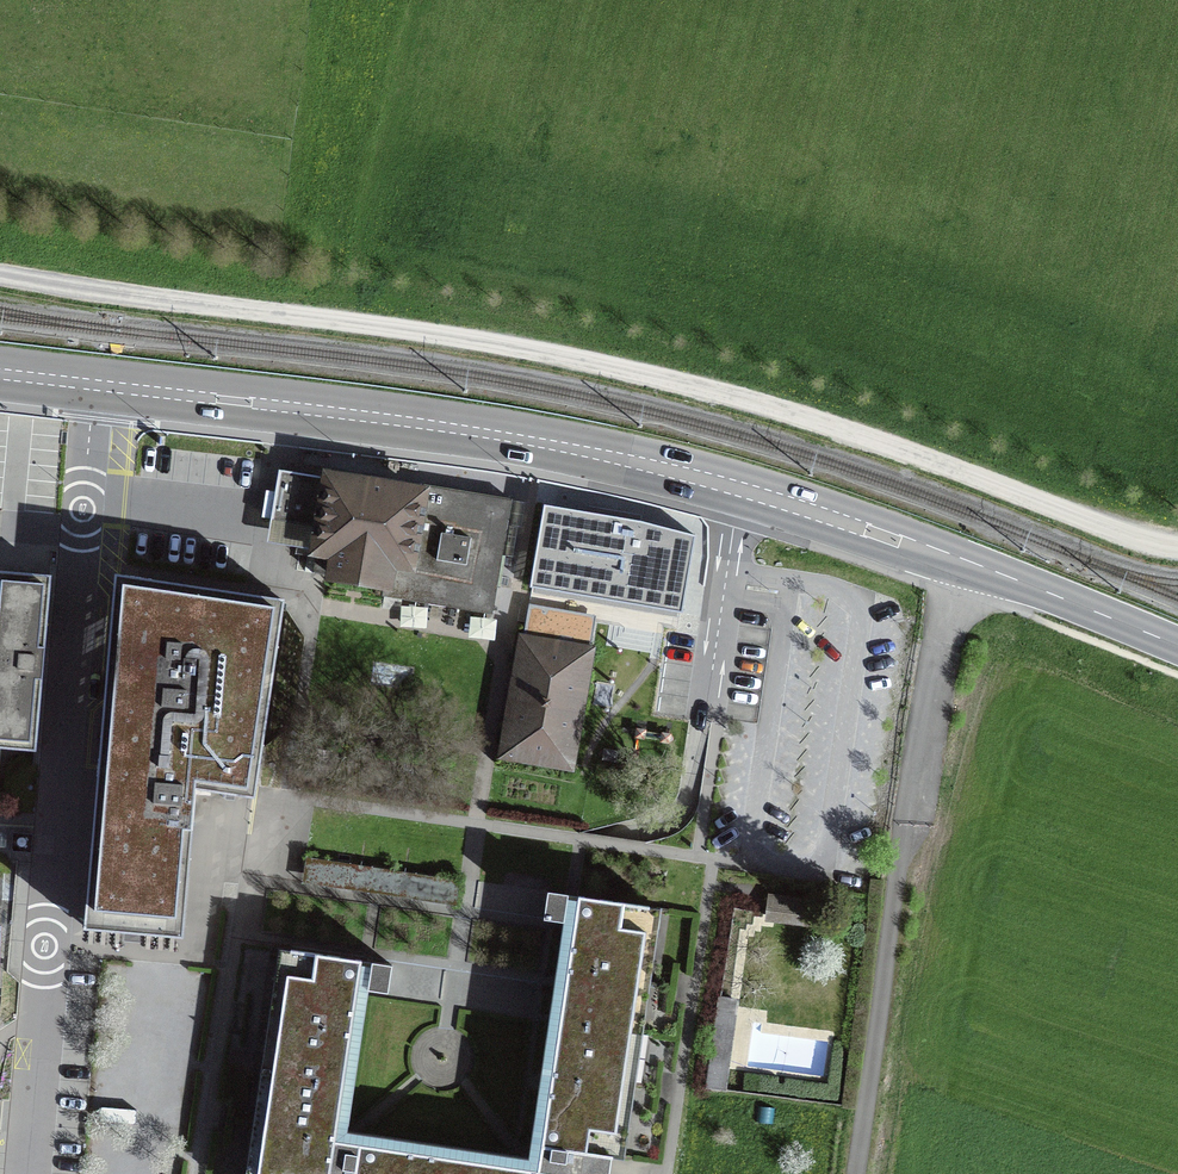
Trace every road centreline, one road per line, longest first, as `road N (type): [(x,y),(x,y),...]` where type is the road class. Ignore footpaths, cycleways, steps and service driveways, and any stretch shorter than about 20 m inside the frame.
road 1 (primary): [(0,373),(488,433),(624,459),(739,488),(953,560),(1177,647)]
road 2 (track): [(1177,548),(838,426),(675,380),(475,340),(0,274)]

